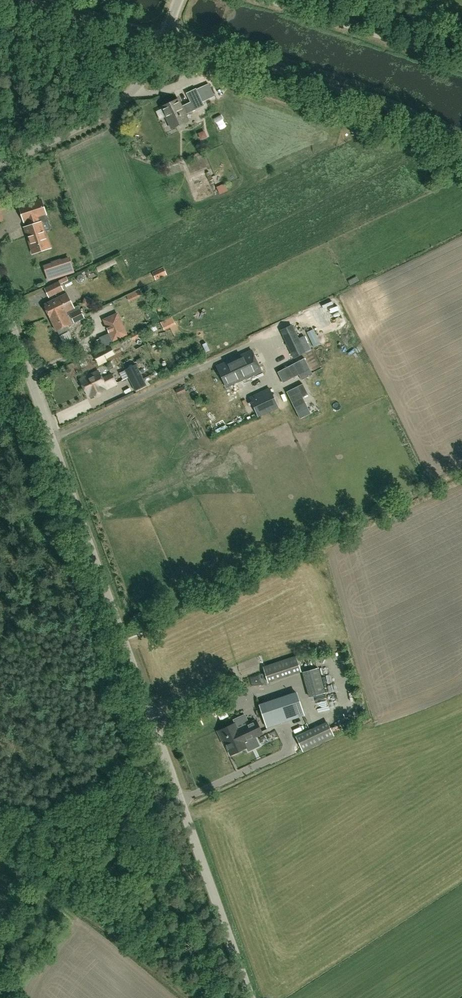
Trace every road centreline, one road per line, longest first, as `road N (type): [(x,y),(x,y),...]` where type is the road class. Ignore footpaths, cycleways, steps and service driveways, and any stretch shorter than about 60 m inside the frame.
road 1 (unclassified): [(258,997),(0,291)]
road 2 (track): [(461,143),(336,89),(165,33)]
road 3 (unclassified): [(0,165),(122,104),(144,81),(168,27)]
road 4 (track): [(270,0),(461,63)]
road 5 (track): [(26,0),(165,33)]

